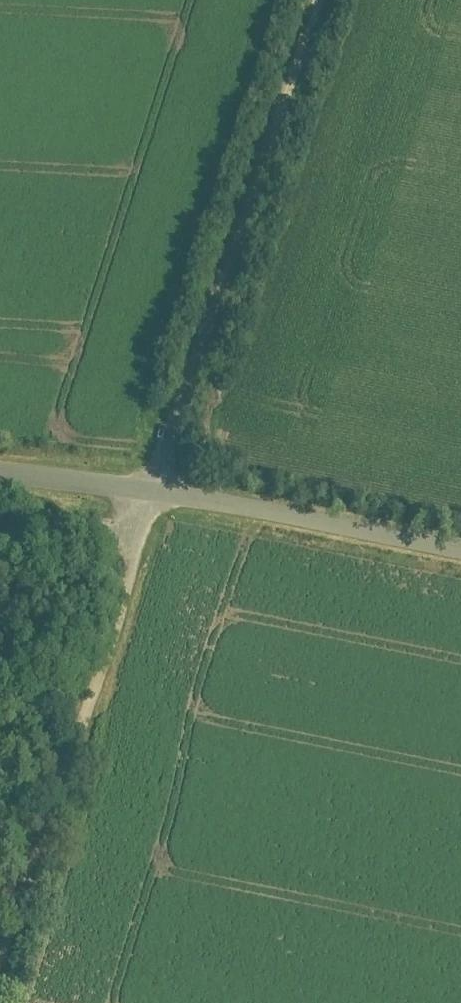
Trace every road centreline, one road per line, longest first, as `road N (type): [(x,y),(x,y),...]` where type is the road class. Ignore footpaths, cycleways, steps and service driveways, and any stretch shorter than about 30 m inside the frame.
road 1 (track): [(156,491),(317,0)]
road 2 (track): [(156,491),(0,978)]
road 3 (unclassified): [(0,476),(156,491),(460,555)]

